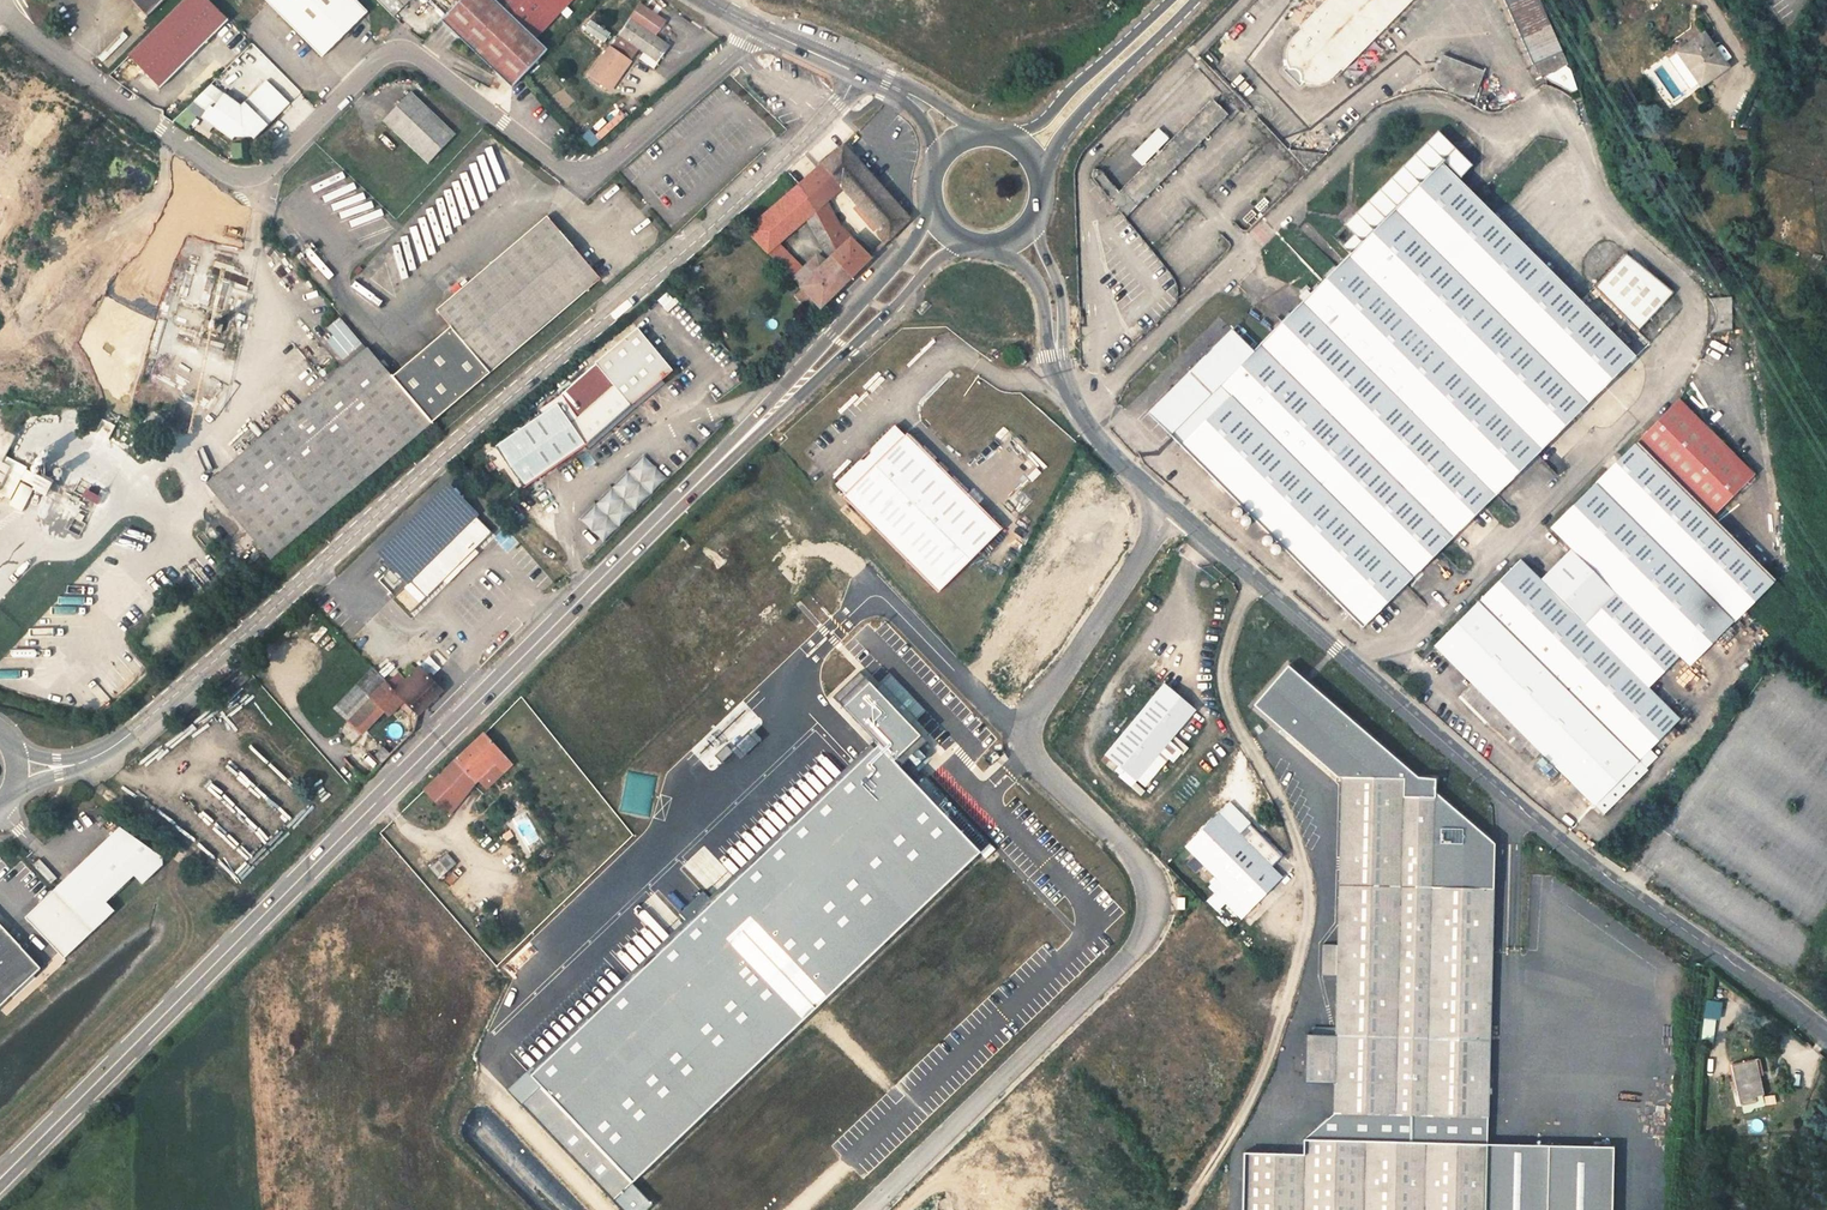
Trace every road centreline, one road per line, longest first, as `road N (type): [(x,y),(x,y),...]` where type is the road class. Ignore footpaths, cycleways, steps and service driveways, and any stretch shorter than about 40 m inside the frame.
road 1 (unclassified): [(1352,662),(1434,616),(1664,382),(1693,327),(1690,288),(1620,229),(1563,123),(1487,125),(1457,107),(1415,103),(1380,119),(1092,397)]
road 2 (unclassified): [(0,13),(223,174),(250,178),(388,55),(409,52),(572,176),(600,169),(758,30)]
road 3 (unclassified): [(867,77),(316,571)]
road 4 (unclassified): [(1179,1209),(1269,1064),(1308,919),(1307,879),(1277,793),(1233,720),(1222,683),(1228,640),(1253,579)]
road 5 (primary): [(0,1177),(475,706)]
road 6 (unclassified): [(865,1209),(1139,945),(1153,906),(1145,870),(1018,738)]
road 7 (tertiary): [(1826,1033),(1512,802),(1352,662)]
road 8 (unclassified): [(1092,397),(1083,171),(1094,150),(1246,0)]
road 9 (unclassified): [(316,571),(125,740),(90,760),(25,777)]
road 10 (unclassified): [(780,395),(645,441),(571,511),(580,600)]
road 11 (primary): [(749,434),(966,241)]
road 12 (unclassified): [(1066,377),(1009,381),(957,350),(833,461)]
road 13 (unclassified): [(1018,738),(1173,508)]
road 14 (primary): [(933,207),(780,395)]
road 15 (primary): [(580,600),(749,434)]
road 16 (primary): [(1036,174),(1196,0)]
road 17 (primary): [(1169,0),(1043,119),(1006,141)]
road 18 (unclassified): [(876,591),(1018,738)]
road 19 (tertiary): [(1058,354),(1054,278),(1036,206)]
road 20 (unclassified): [(438,606),(412,629),(386,605),(316,571)]
road 21 (tertiary): [(984,244),(1011,256),(1038,286),(1058,354)]
road 22 (tertiary): [(1173,508),(1109,452),(1078,411)]
road 23 (tertiary): [(1352,662),(1253,579)]
road 24 (unclassified): [(526,592),(490,554),(438,606)]
road 25 (primary): [(475,706),(563,619)]

